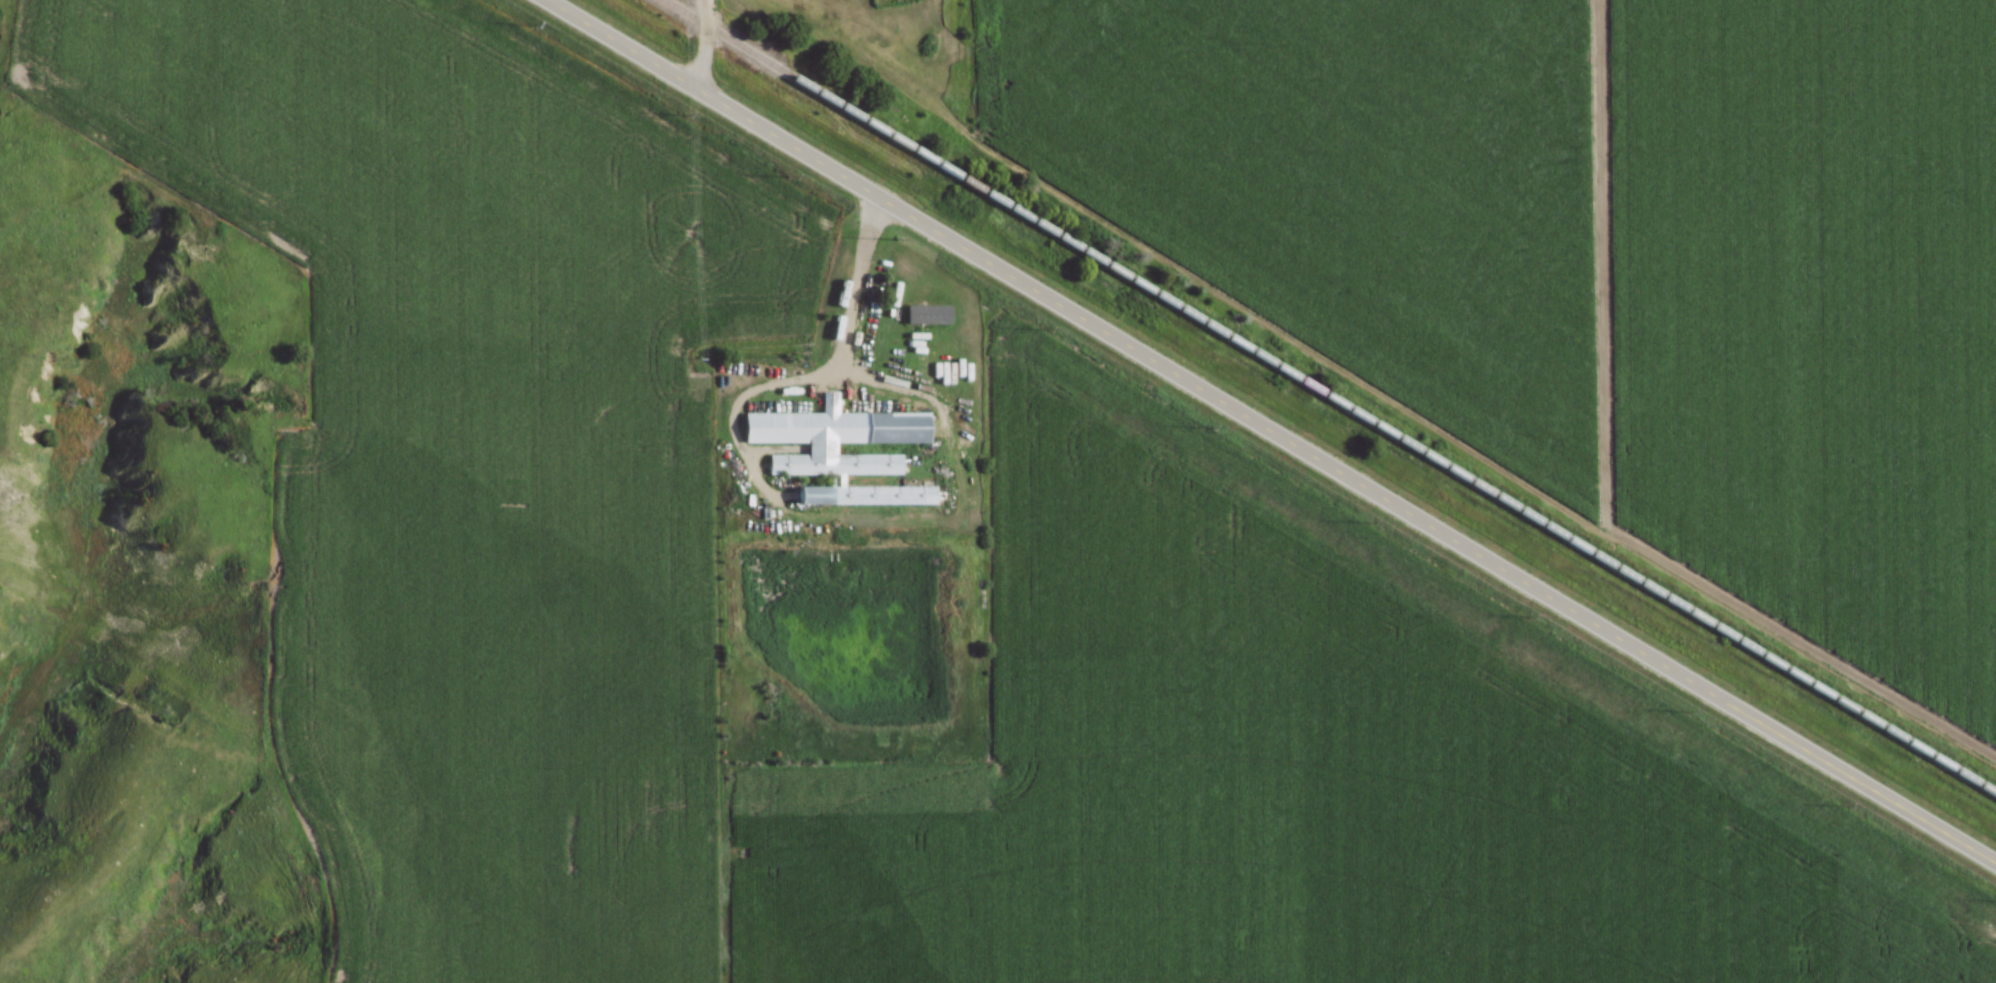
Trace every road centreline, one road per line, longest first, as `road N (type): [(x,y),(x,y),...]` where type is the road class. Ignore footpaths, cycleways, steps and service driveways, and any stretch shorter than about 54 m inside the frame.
road 1 (secondary): [(1995,867),(544,0)]

